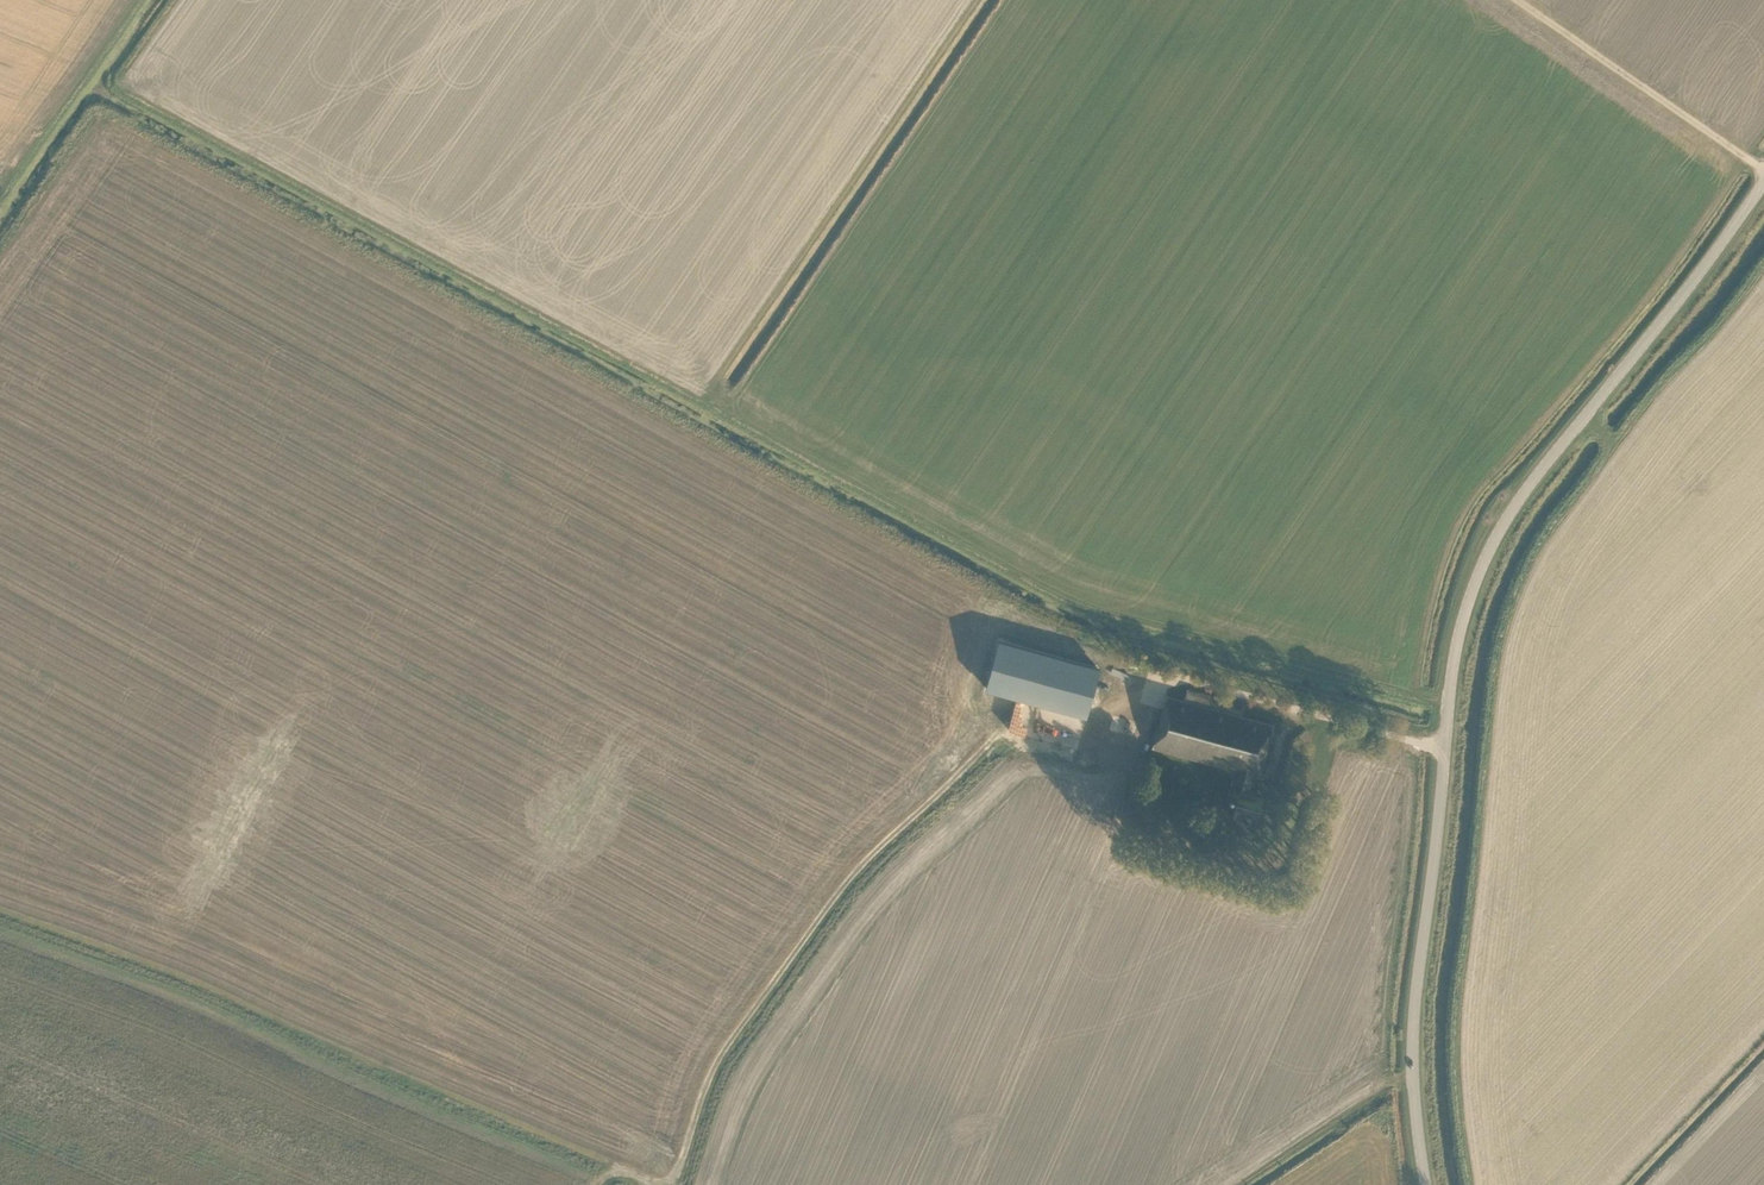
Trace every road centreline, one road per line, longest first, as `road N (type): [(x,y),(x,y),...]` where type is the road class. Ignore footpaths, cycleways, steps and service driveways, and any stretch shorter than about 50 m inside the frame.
road 1 (tertiary): [(1425,1184),(1412,1023),(1462,615),(1515,498),(1763,178)]

